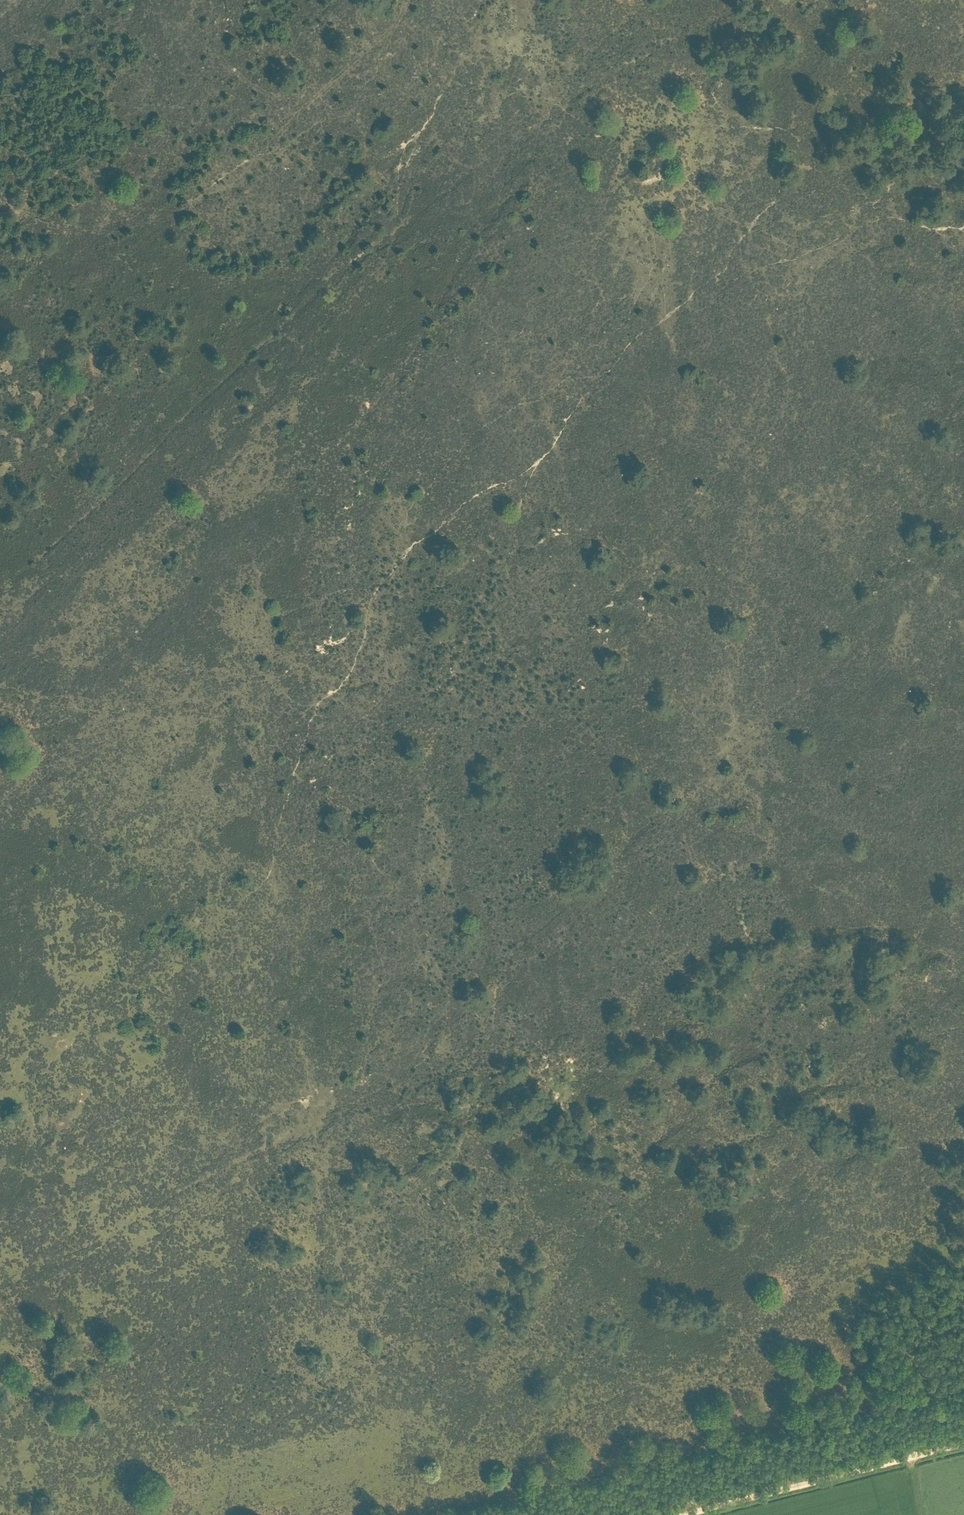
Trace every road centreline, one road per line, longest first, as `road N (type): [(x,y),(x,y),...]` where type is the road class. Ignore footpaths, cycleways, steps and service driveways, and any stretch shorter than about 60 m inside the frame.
road 1 (track): [(681,1514),(963,1443)]

